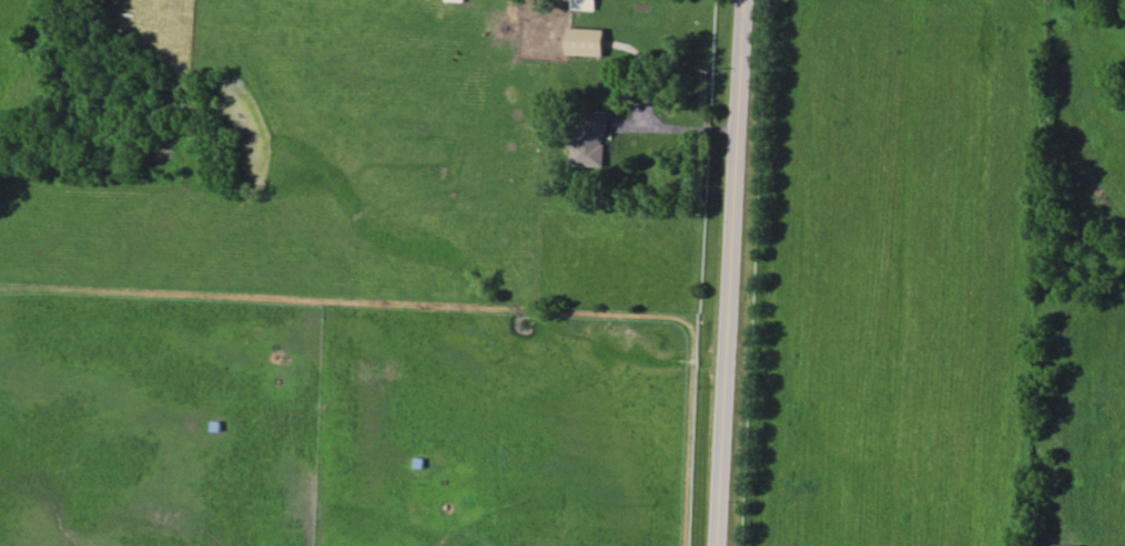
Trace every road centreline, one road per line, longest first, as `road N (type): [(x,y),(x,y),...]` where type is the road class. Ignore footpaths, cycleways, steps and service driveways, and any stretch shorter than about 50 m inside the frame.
road 1 (secondary): [(745,0),(720,545)]

